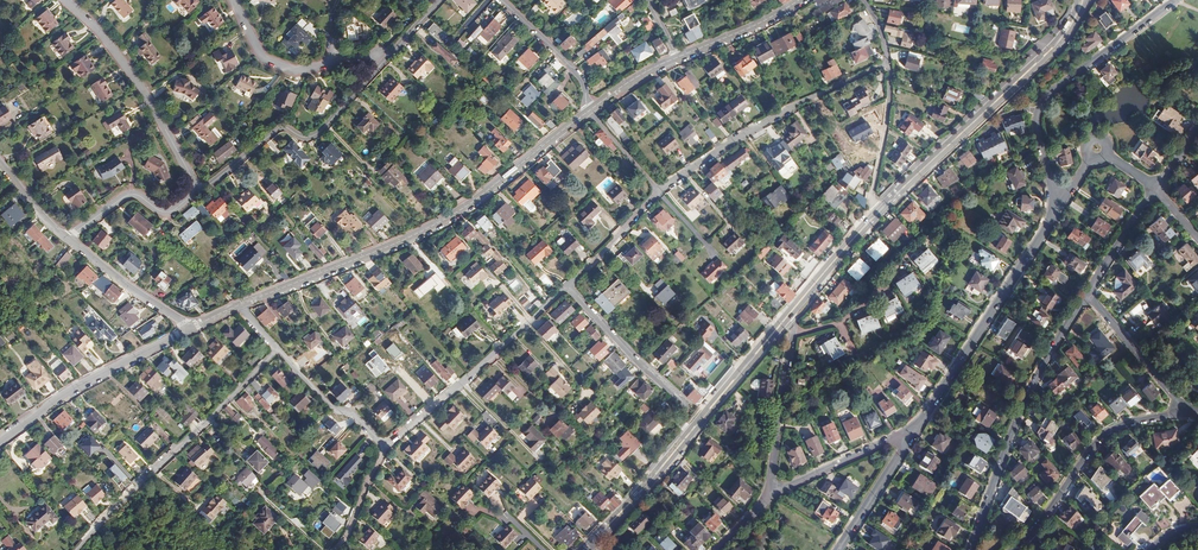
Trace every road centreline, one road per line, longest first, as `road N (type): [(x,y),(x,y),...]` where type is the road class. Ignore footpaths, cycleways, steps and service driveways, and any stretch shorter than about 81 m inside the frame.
road 1 (residential): [(240,305),(454,214),(591,110)]
road 2 (tertiary): [(878,216),(1047,59),(1088,0)]
road 3 (tertiary): [(1077,0),(1055,42),(875,210)]
road 4 (residential): [(279,349),(77,549)]
road 5 (residential): [(1087,295),(1027,393),(969,549)]
road 6 (residential): [(905,438),(1055,205)]
road 7 (residential): [(1174,0),(1038,110),(1055,205)]
road 8 (residential): [(887,62),(662,191)]
road 9 (residential): [(384,64),(315,136),(277,130),(193,192)]
road 10 (residential): [(567,287),(386,447)]
road 11 (residential): [(64,0),(97,28),(143,91),(193,192)]
road 12 (residential): [(1187,416),(1109,431),(1013,549)]
road 13 (residential): [(190,328),(73,389),(0,442)]
road 14 (residential): [(567,287),(683,402),(687,434)]
road 15 (residential): [(768,497),(788,320)]
road 16 (residential): [(1187,416),(1087,295)]
road 17 (tertiary): [(785,315),(687,434)]
road 18 (residential): [(65,238),(190,328)]
road 19 (residential): [(193,192),(162,213),(139,196),(124,197),(65,238)]
road 20 (tertiary): [(690,437),(788,320)]
road 21 (residential): [(905,438),(768,497)]
road 22 (residential): [(279,349),(333,410),(351,413),(386,447)]
road 23 (residential): [(887,62),(875,210)]
road 24 (tertiary): [(591,547),(690,437)]
road 25 (tertiary): [(687,434),(587,543)]
road 26 (residential): [(591,110),(578,75),(497,0)]
road 27 (residential): [(235,0),(264,58),(295,72),(336,63)]
road 28 (tertiary): [(875,210),(785,315)]
road 29 (tertiary): [(788,320),(878,216)]
road 30 (residential): [(678,58),(801,0)]
road 31 (residential): [(662,191),(567,287)]
road 32 (residential): [(837,549),(905,438)]
road 33 (residential): [(1155,191),(1087,295)]

